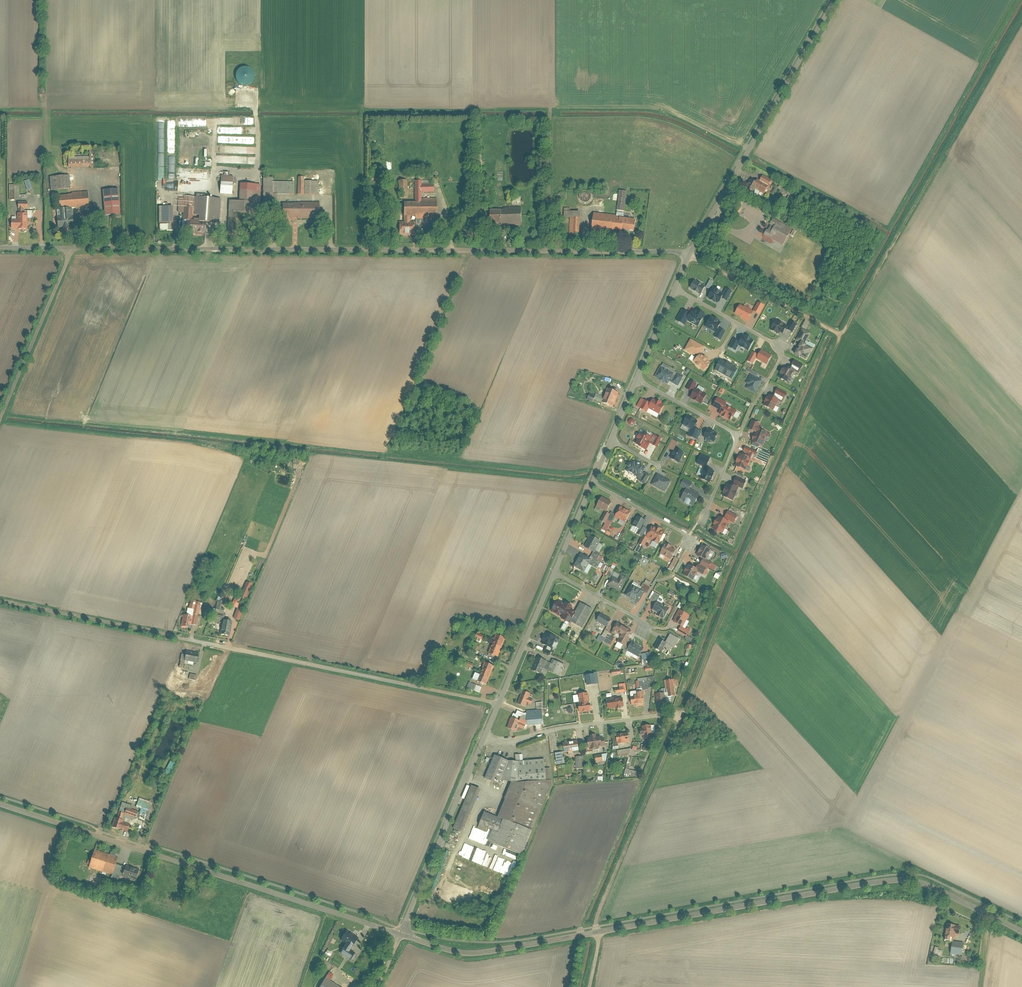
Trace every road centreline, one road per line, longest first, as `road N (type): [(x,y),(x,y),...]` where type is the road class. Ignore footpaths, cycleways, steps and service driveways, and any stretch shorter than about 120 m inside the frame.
road 1 (track): [(598,930),(601,904),(835,333),(1021,7)]
road 2 (tertiary): [(402,934),(480,953),(895,878),(920,881),(1021,932)]
road 3 (unclassified): [(64,246),(691,255)]
road 4 (tertiary): [(0,803),(402,934)]
road 5 (unclassified): [(172,635),(499,703)]
road 6 (unclassified): [(836,0),(691,255)]
road 7 (unclassified): [(485,737),(402,934)]
road 8 (residential): [(637,381),(739,436),(704,516)]
road 9 (residential): [(485,737),(510,741),(678,716)]
road 10 (track): [(0,598),(172,635)]
road 11 (unclassified): [(64,246),(0,407)]
road 12 (track): [(835,333),(691,255)]
road 13 (unclassified): [(556,574),(499,703)]
road 14 (track): [(543,248),(545,108)]
road 15 (track): [(361,246),(357,107)]

